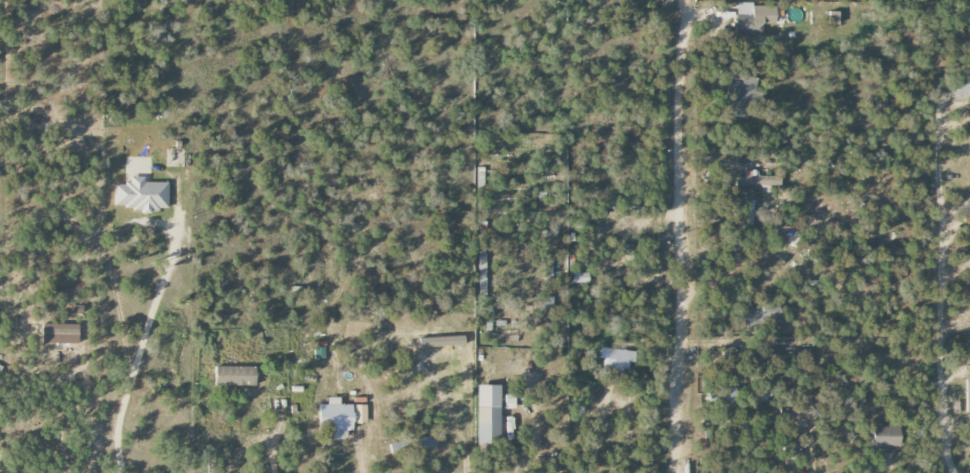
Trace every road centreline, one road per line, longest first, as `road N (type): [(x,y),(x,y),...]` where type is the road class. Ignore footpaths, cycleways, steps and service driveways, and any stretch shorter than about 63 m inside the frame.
road 1 (residential): [(680,472),(682,0)]

